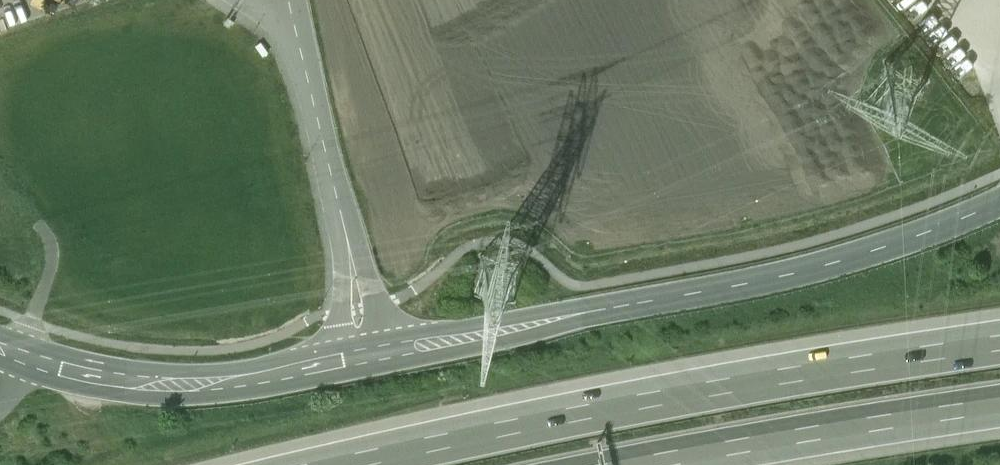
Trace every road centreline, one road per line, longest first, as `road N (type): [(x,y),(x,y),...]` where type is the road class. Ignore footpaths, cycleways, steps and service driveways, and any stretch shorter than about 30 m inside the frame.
road 1 (motorway): [(999,344),(820,368),(328,464)]
road 2 (unclassified): [(363,357),(756,280),(871,251),(999,201)]
road 3 (unclassified): [(0,344),(80,373),(187,384),(363,357)]
road 4 (residential): [(363,357),(355,266),(290,13)]
road 5 (motorway): [(693,464),(999,416)]
road 6 (track): [(19,353),(51,264),(50,241),(36,223)]

